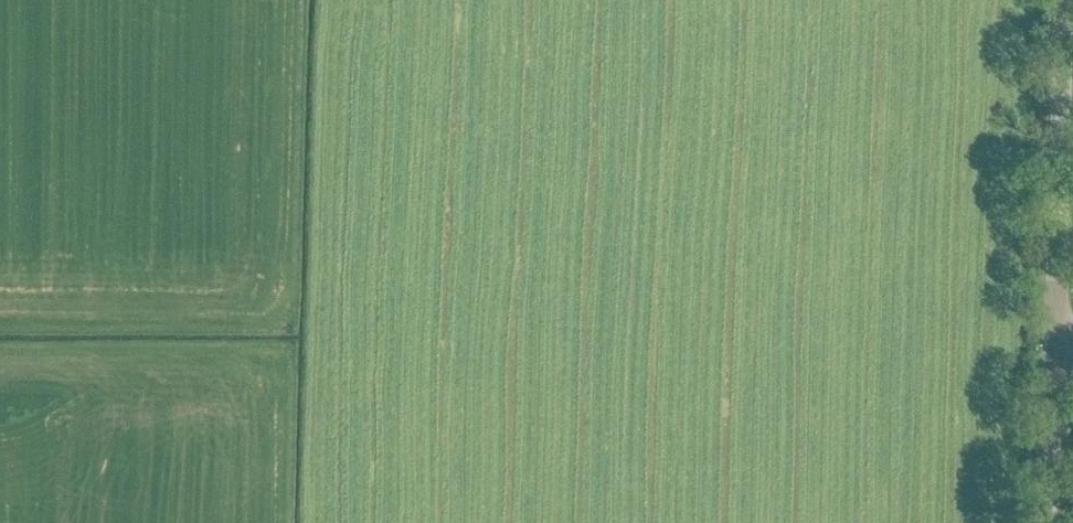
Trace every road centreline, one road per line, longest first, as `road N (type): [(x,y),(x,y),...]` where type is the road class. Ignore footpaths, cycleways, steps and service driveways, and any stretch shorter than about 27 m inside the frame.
road 1 (tertiary): [(1051,344),(1060,0)]
road 2 (tertiary): [(1047,522),(1051,344)]

